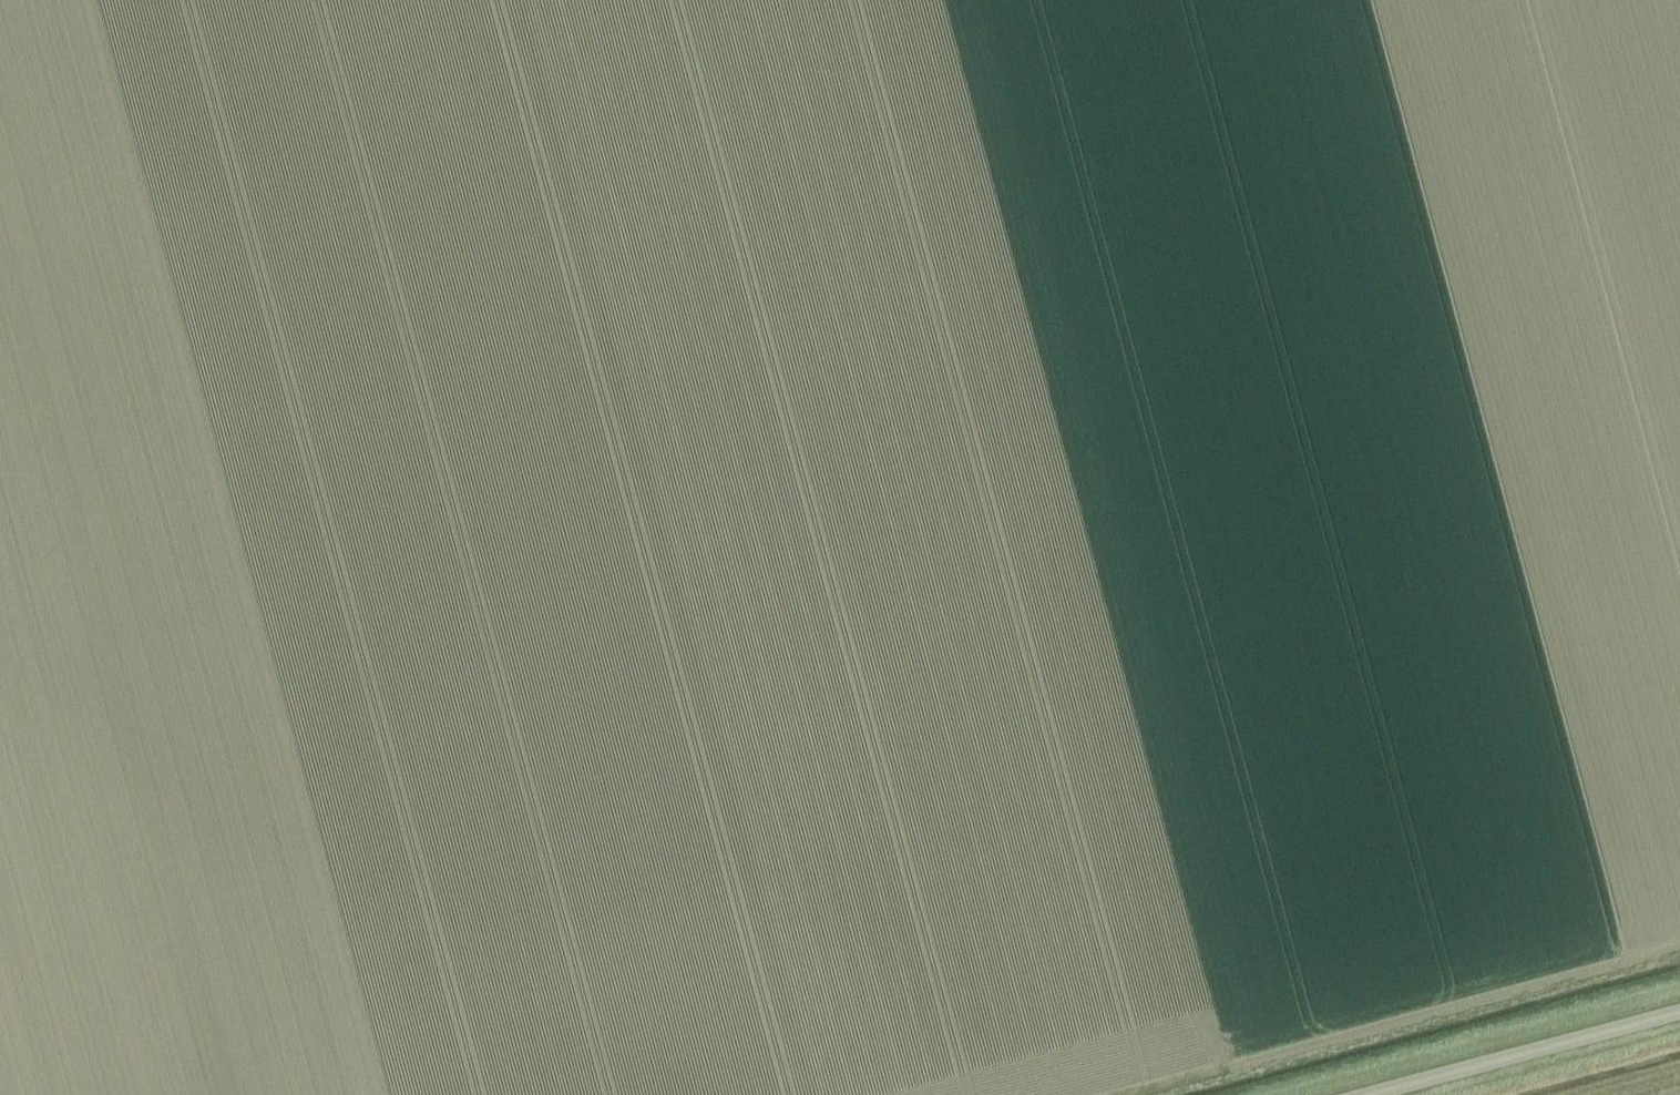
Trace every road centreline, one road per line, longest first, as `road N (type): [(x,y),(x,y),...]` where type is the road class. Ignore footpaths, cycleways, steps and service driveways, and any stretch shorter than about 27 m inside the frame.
road 1 (unclassified): [(1354,1094),(1679,1007)]

